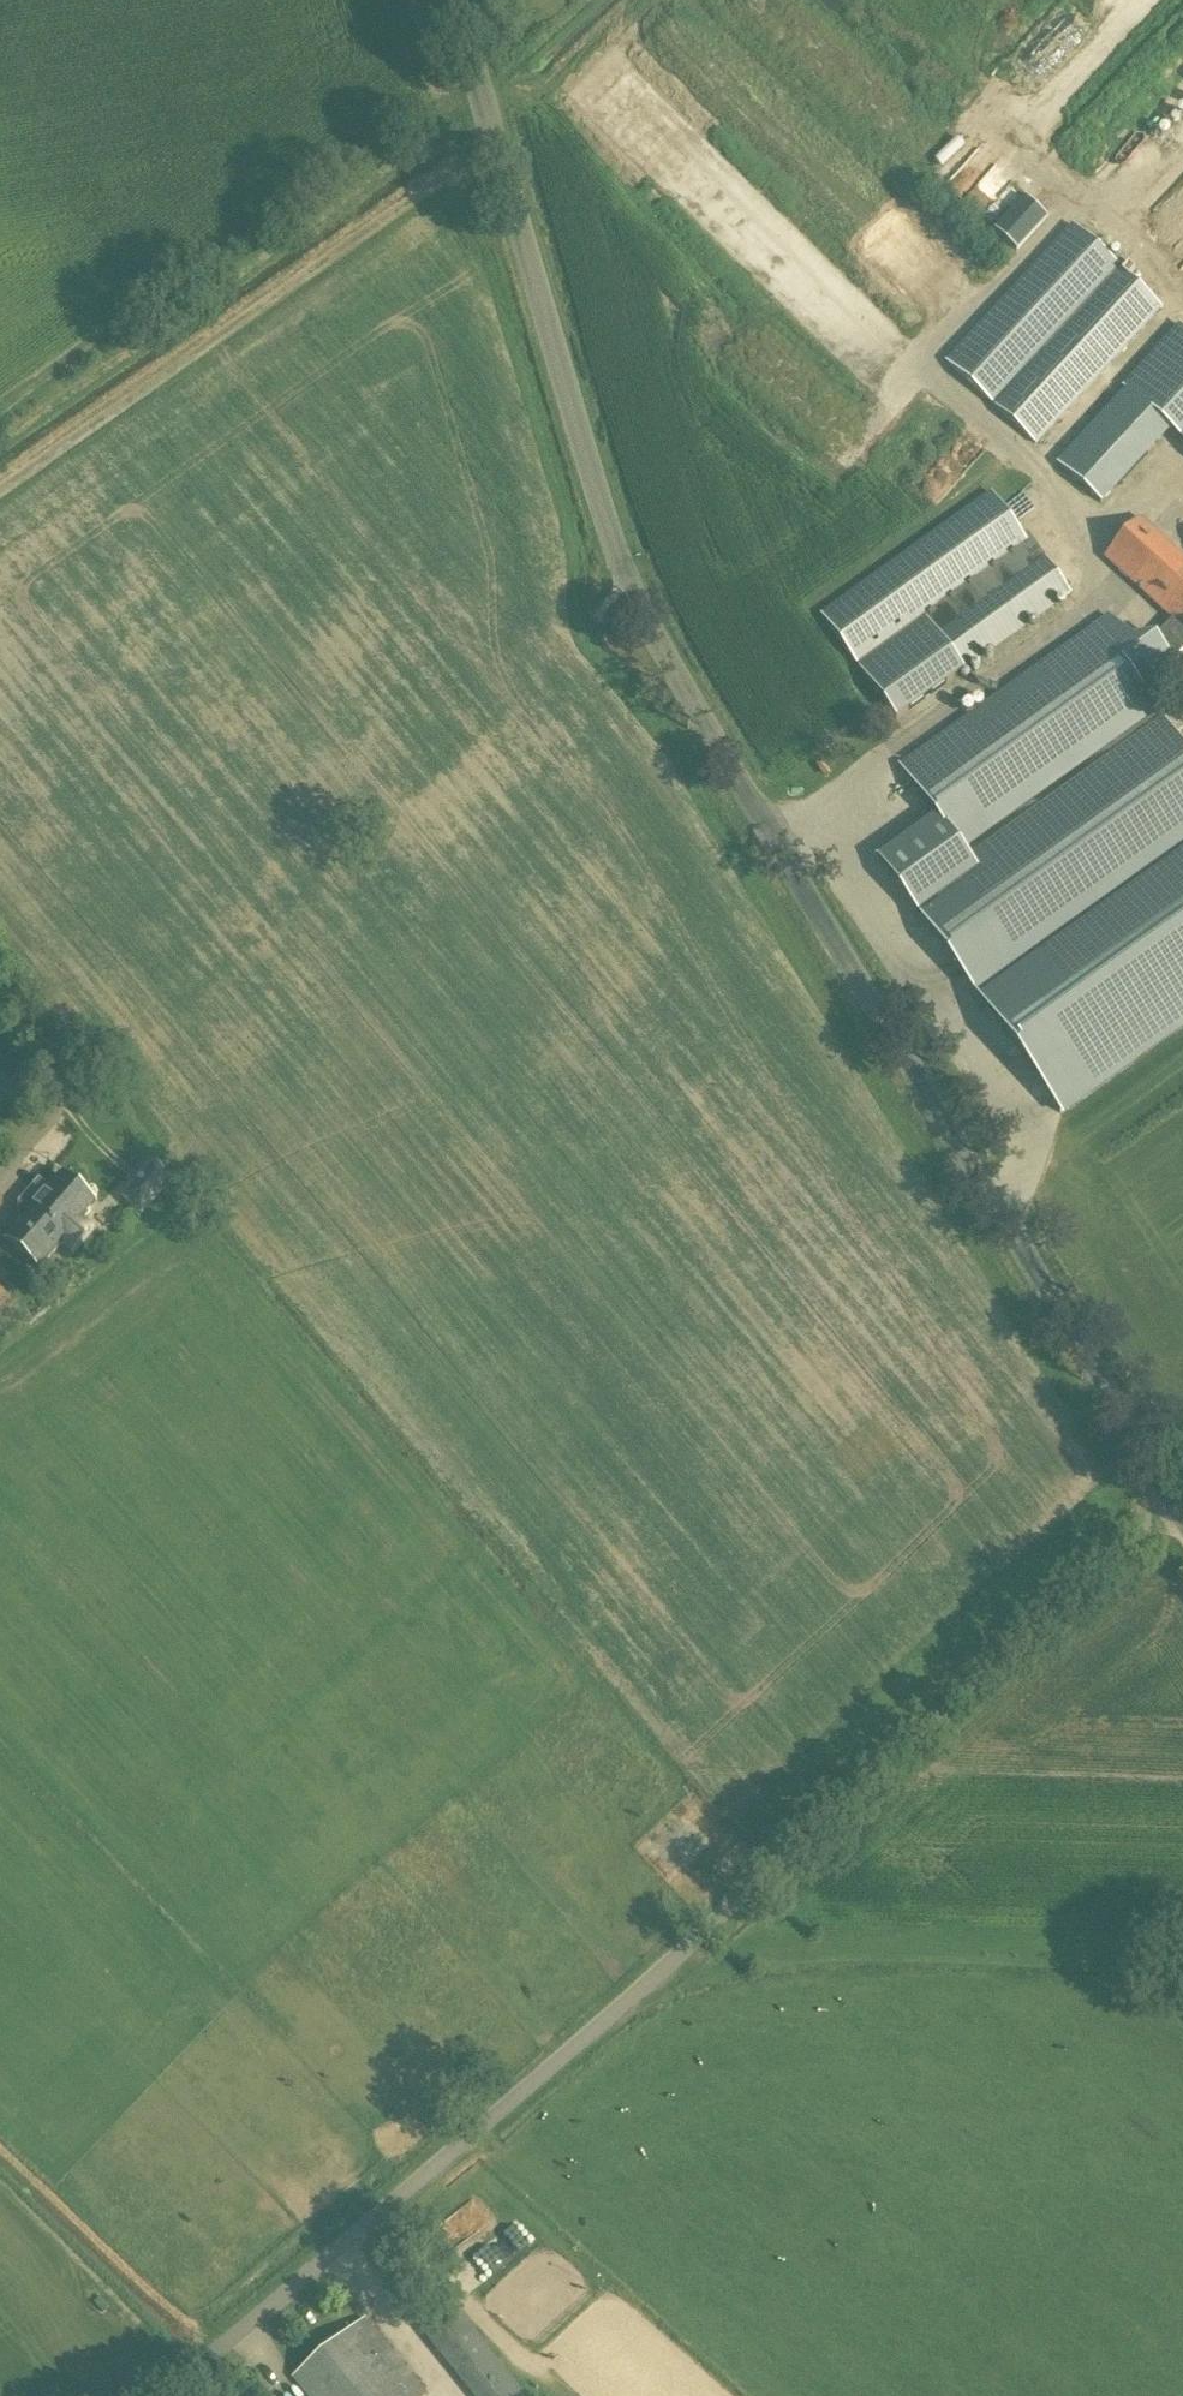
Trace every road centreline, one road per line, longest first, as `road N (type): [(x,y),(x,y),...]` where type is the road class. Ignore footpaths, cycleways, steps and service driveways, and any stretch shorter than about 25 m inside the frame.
road 1 (unclassified): [(1173,1498),(712,742),(634,600),(598,506),(450,0)]
road 2 (unclassified): [(149,2395),(216,2351),(565,2057),(1173,1498)]

